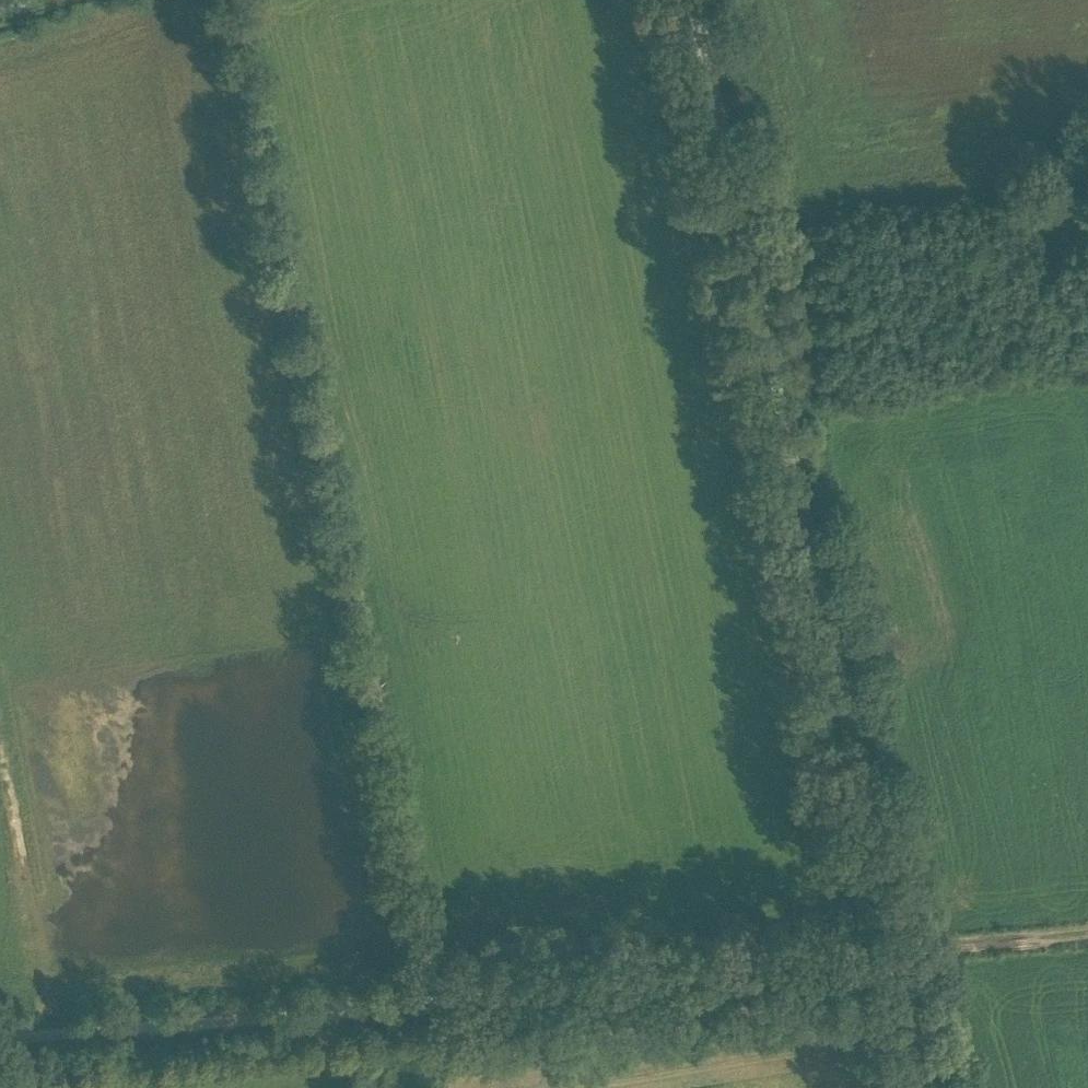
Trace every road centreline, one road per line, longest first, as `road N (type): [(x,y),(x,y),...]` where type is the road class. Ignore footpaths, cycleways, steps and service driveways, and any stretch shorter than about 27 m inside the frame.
road 1 (unclassified): [(933,1087),(693,0)]
road 2 (track): [(904,947),(0,1041)]

